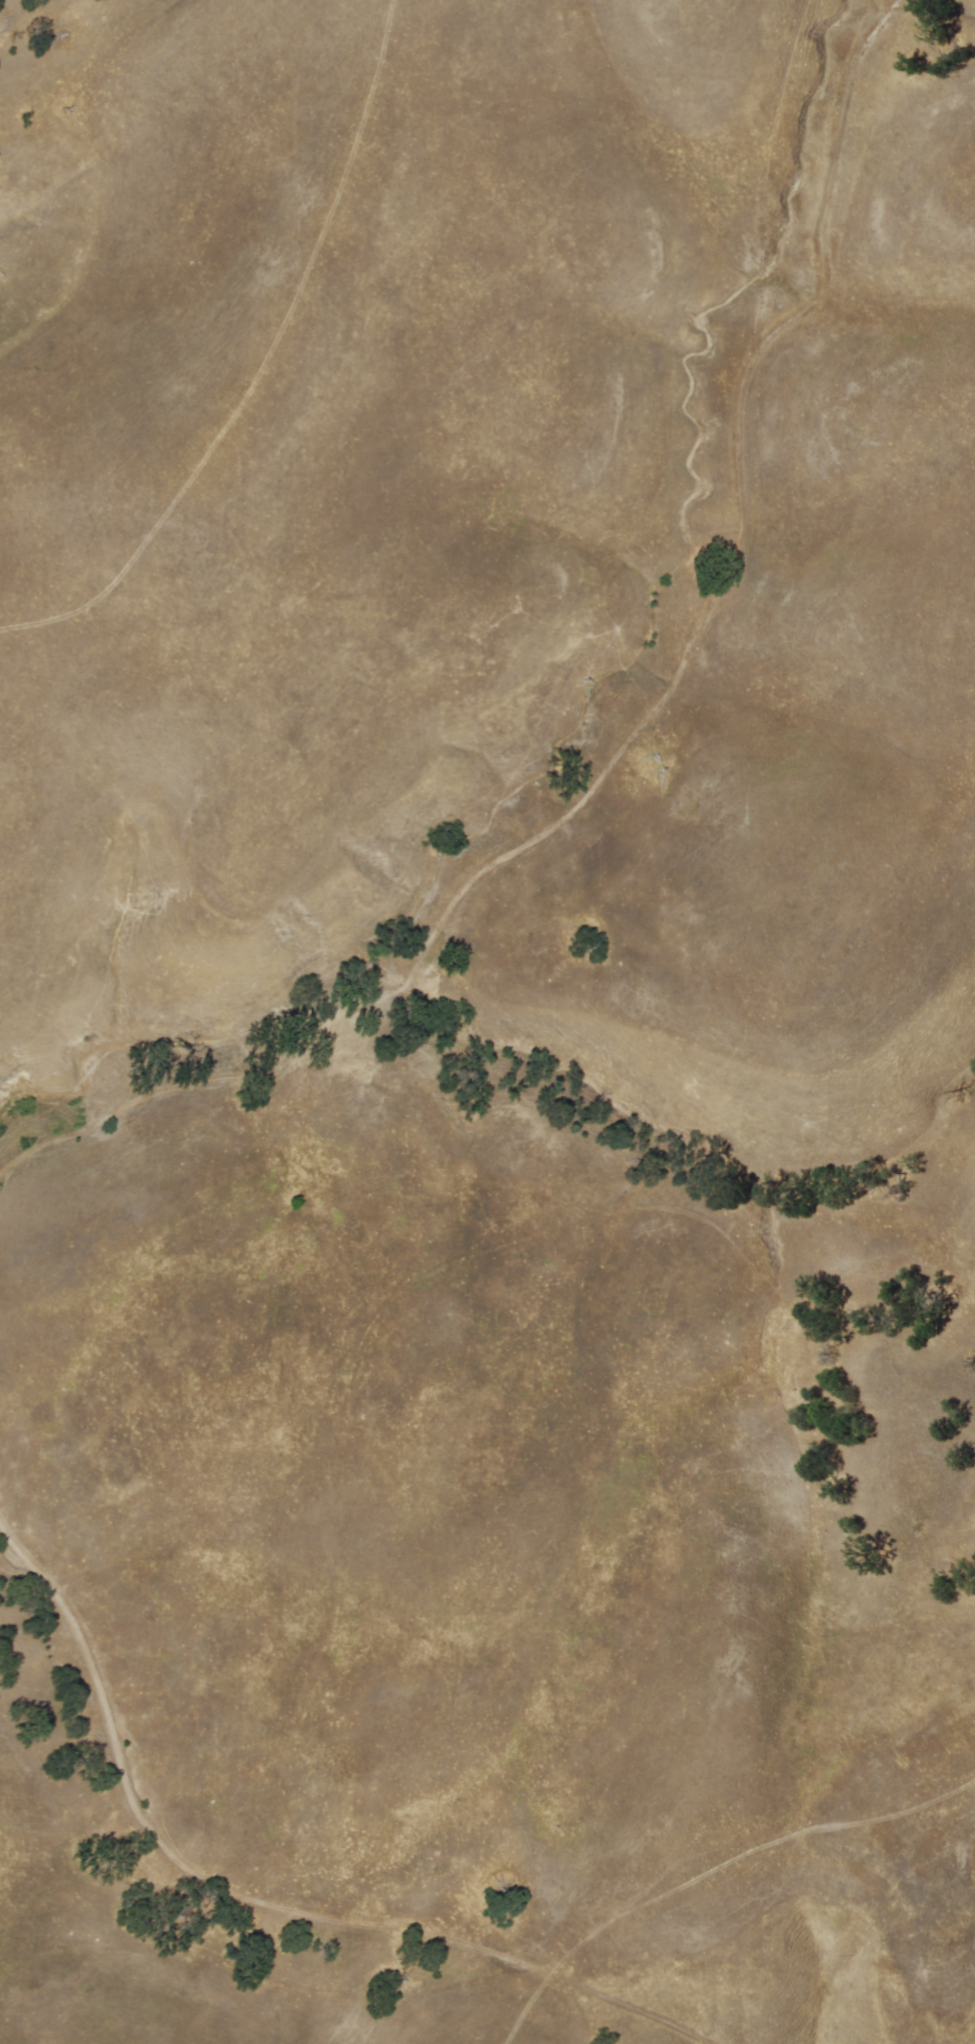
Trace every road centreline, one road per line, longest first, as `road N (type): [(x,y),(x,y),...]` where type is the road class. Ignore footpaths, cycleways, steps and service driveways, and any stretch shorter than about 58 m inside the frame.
road 1 (track): [(0,1173),(156,1090),(244,1075),(385,999),(422,961),(463,883),(562,817),(663,690),(733,548),(740,504),(735,420),(747,368),(824,292),(822,235),(838,122),(850,73),(893,0)]

